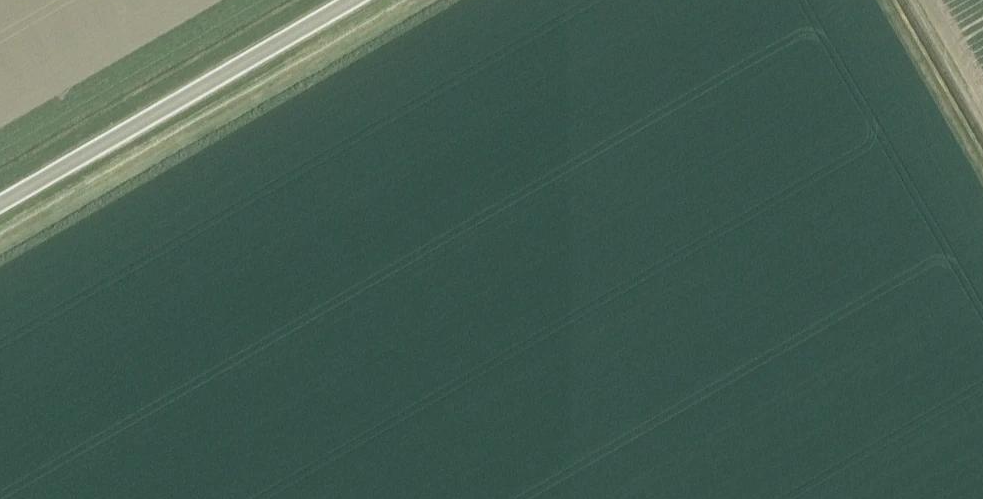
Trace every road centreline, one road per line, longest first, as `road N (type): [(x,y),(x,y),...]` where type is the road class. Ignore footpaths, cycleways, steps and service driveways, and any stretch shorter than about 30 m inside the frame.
road 1 (unclassified): [(0,203),(351,0)]

